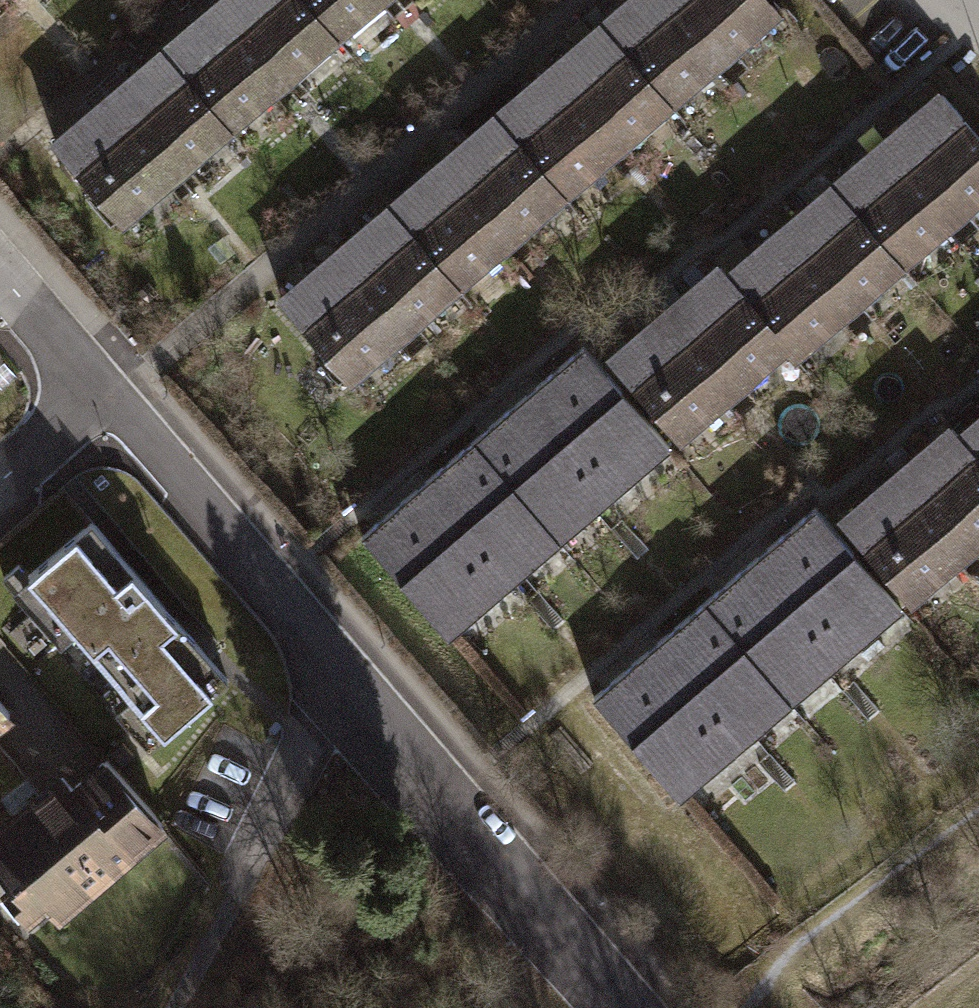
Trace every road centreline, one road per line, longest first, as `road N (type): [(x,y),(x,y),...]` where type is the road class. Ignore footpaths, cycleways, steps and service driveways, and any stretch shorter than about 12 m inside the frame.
road 1 (residential): [(101,390),(625,1007)]
road 2 (track): [(171,1007),(342,679)]
road 3 (residential): [(0,275),(101,390)]
road 4 (residential): [(0,484),(101,390)]

